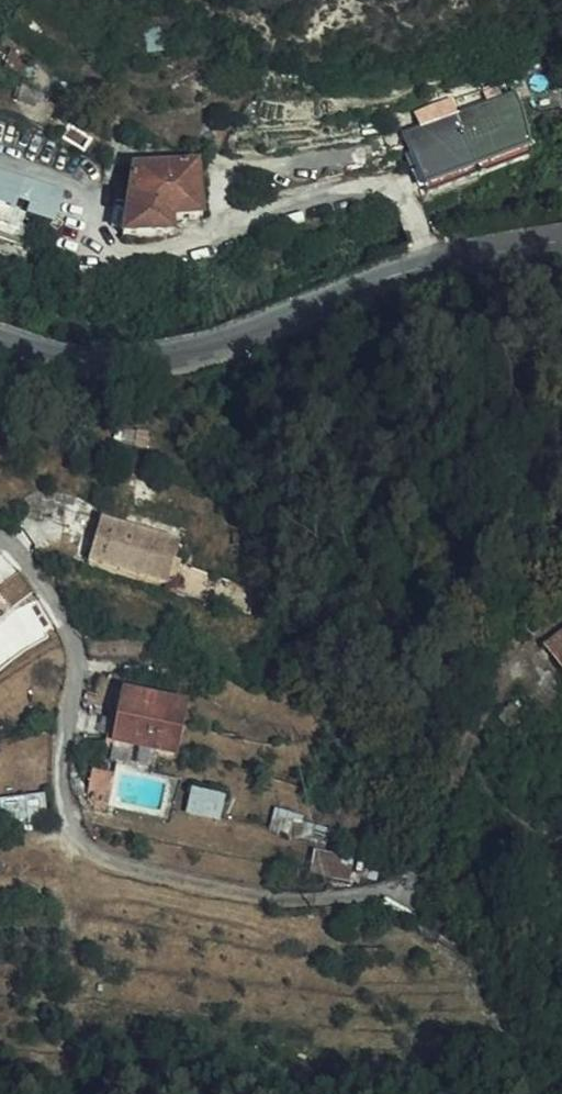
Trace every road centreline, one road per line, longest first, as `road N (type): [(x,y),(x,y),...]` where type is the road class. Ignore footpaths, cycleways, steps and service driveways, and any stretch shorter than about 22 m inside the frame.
road 1 (secondary): [(561,243),(436,263),(160,360),(116,366),(0,342)]
road 2 (residential): [(0,541),(22,558),(77,654),(61,757),(63,802)]

